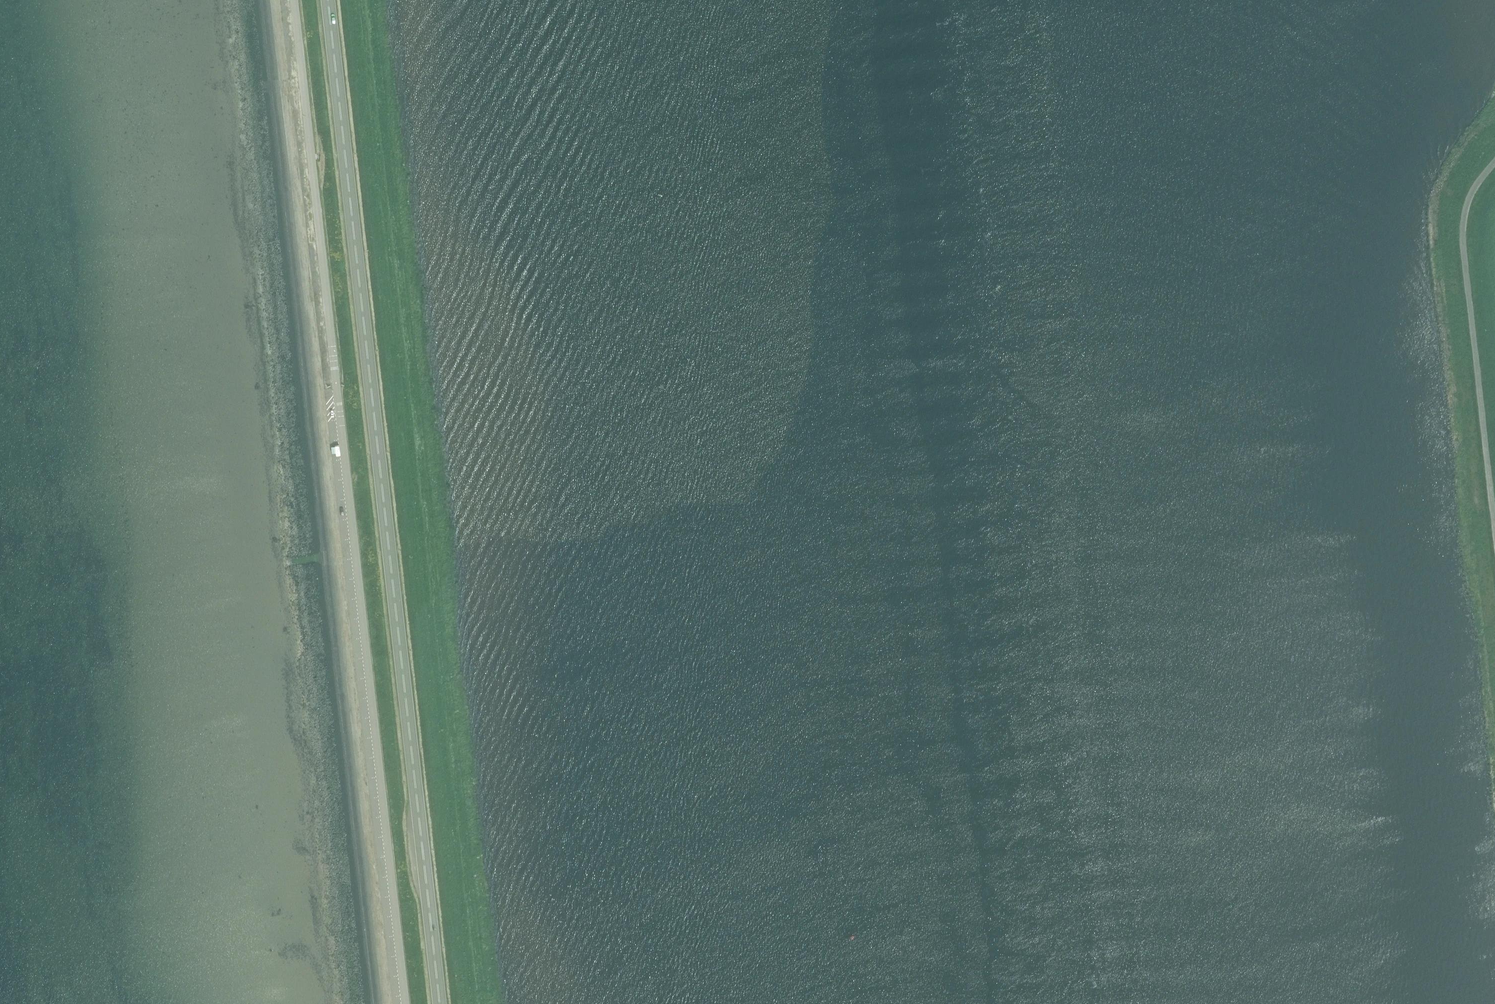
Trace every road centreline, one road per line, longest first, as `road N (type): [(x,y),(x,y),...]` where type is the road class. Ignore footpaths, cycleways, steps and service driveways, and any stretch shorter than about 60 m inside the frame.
road 1 (trunk): [(436,1003),(328,0)]
road 2 (unclassified): [(400,1003),(295,0)]
road 3 (unclassified): [(1494,501),(1465,232),(1470,199),(1494,162)]

